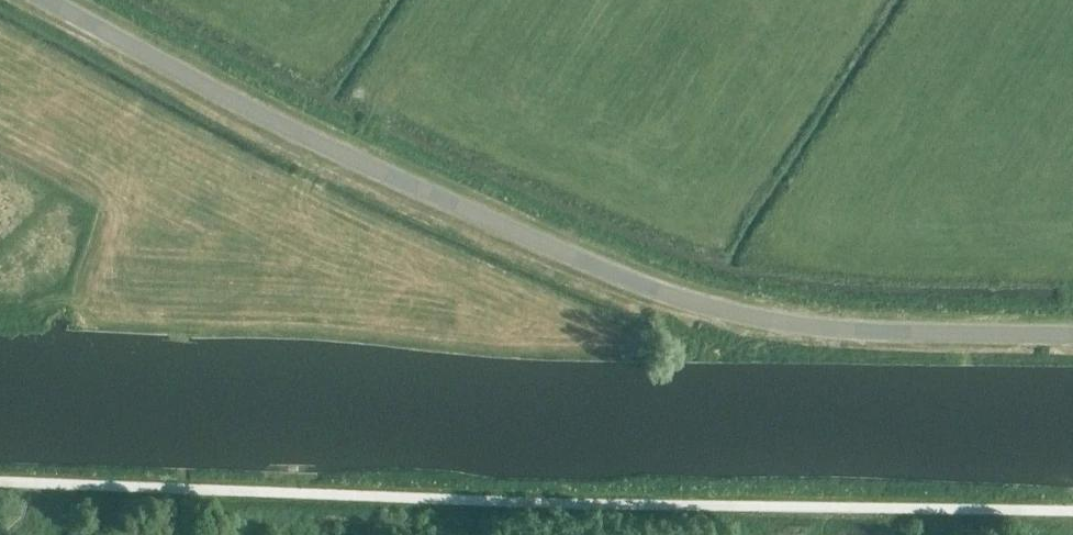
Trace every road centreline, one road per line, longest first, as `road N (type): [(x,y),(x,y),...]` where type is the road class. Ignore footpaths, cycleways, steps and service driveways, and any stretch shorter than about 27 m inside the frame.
road 1 (tertiary): [(1072,336),(815,330),(663,293),(262,115),(49,0)]
road 2 (track): [(1072,521),(0,493)]

